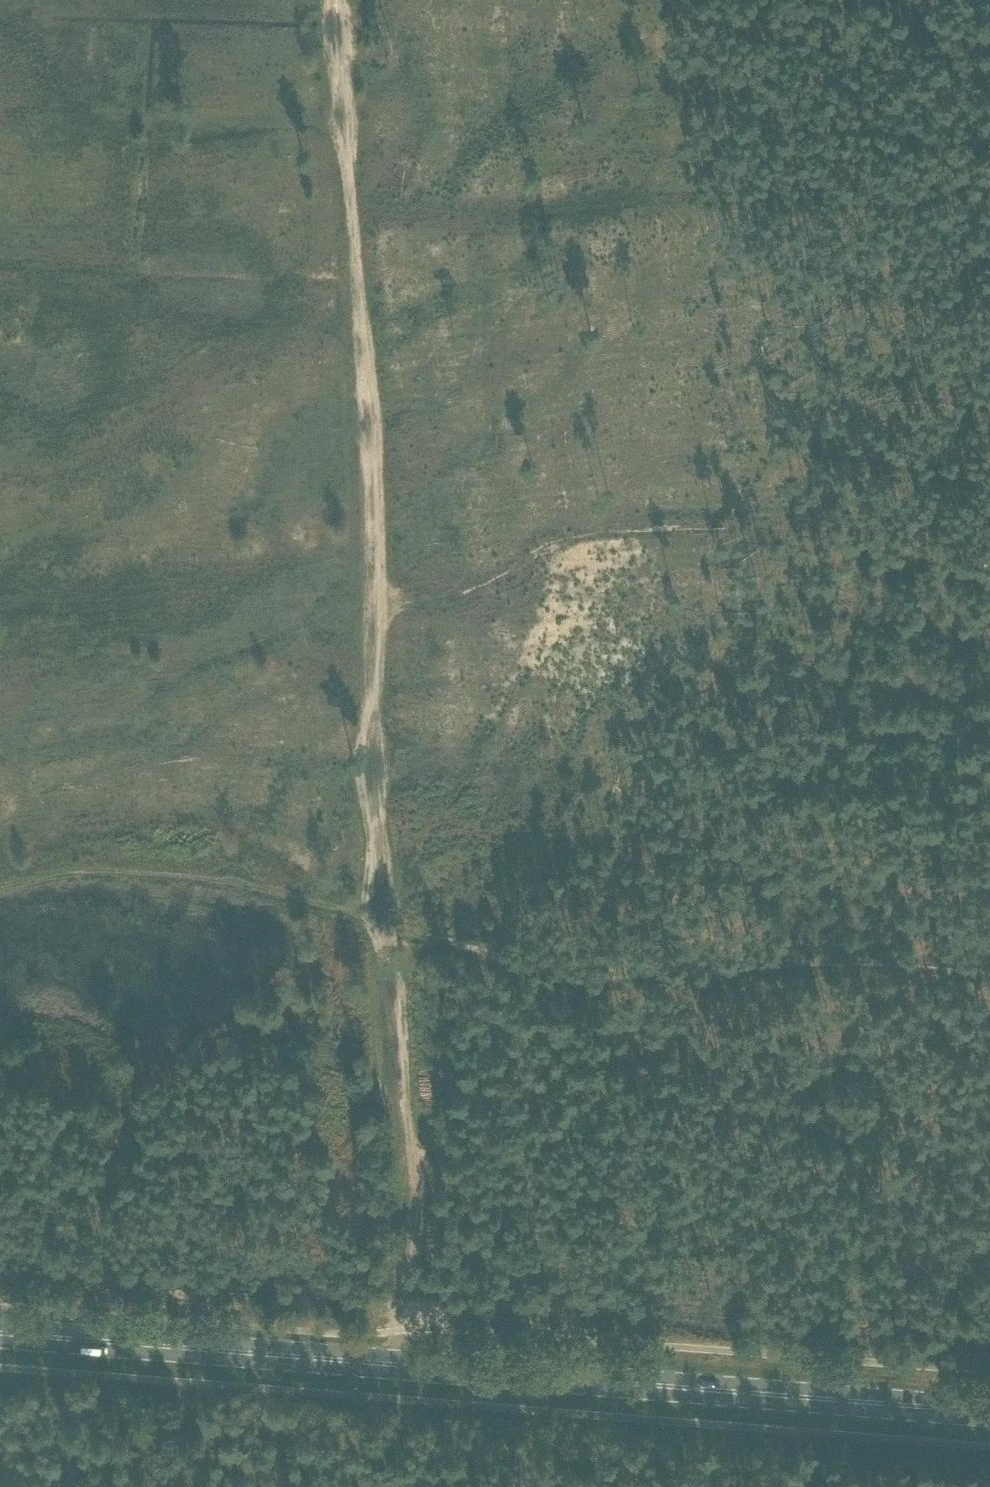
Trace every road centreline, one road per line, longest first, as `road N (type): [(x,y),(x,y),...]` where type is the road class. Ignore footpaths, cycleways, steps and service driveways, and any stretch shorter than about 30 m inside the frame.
road 1 (primary): [(989,1416),(0,1334)]
road 2 (track): [(382,921),(373,533),(334,0)]
road 3 (track): [(989,978),(807,970),(575,982),(382,921)]
road 4 (track): [(382,921),(406,1253),(393,1399)]
road 5 (track): [(382,921),(146,873),(62,873),(0,888)]
road 6 (track): [(989,563),(925,558),(772,523)]

